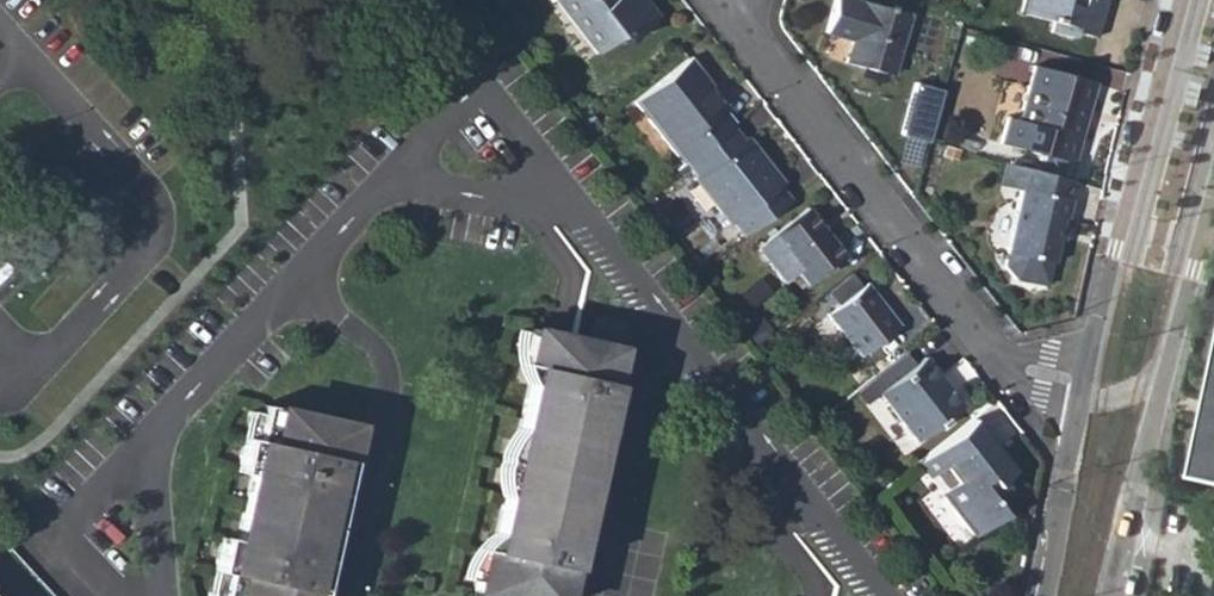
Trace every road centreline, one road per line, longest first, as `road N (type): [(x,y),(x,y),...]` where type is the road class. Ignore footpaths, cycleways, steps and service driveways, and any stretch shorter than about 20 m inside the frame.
road 1 (residential): [(1082,395),(1068,380),(1005,366),(721,5)]
road 2 (residential): [(652,309),(570,213),(388,186),(293,289)]
road 3 (tertiary): [(1183,0),(1082,395)]
road 4 (residential): [(876,595),(652,309)]
road 5 (residential): [(293,289),(153,441),(146,528),(158,595)]
road 6 (residential): [(341,595),(389,386),(379,355),(293,289)]
road 7 (residential): [(621,595),(606,527),(652,309)]
road 8 (tertiary): [(1110,595),(1167,374)]
road 9 (tertiary): [(1082,395),(1046,595)]
road 10 (tertiary): [(1167,374),(1213,200)]

